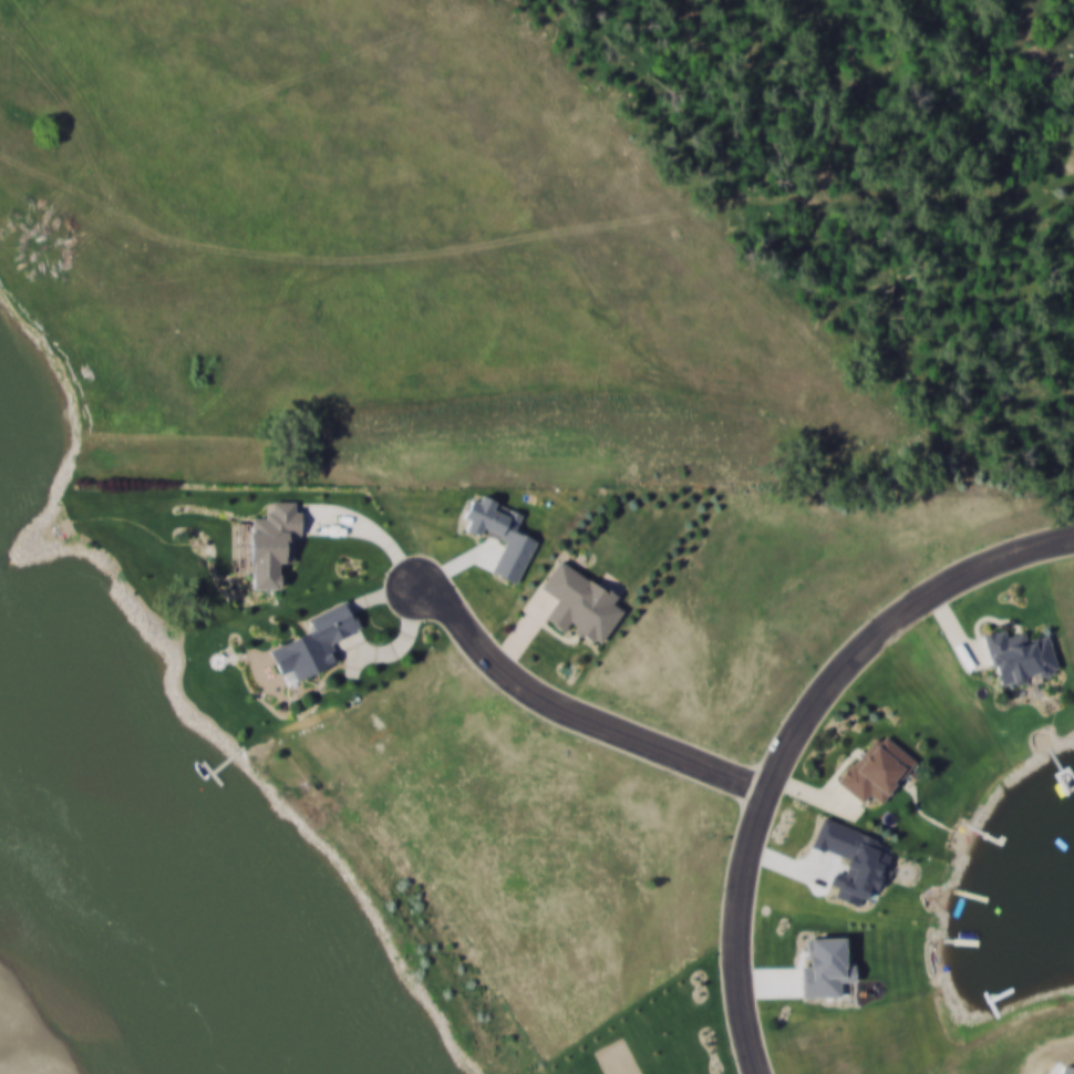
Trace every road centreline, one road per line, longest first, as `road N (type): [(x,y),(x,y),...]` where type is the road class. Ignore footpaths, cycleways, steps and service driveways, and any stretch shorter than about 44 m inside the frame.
road 1 (residential): [(1073,538),(982,561),(876,632),(805,711),(765,795),(735,911),(737,1020),(755,1073)]
road 2 (residential): [(765,795),(525,693),(481,654),(445,605),(414,586)]

